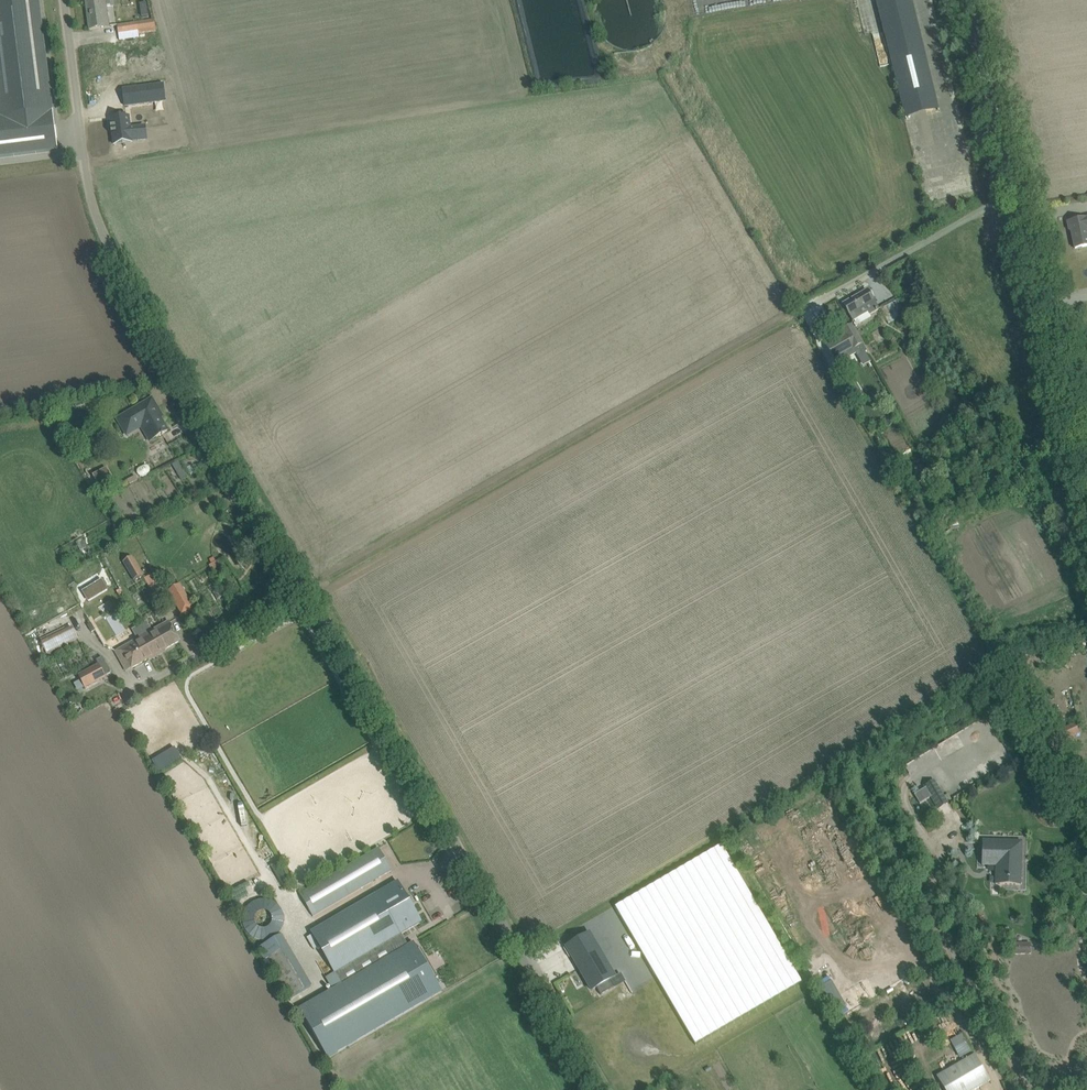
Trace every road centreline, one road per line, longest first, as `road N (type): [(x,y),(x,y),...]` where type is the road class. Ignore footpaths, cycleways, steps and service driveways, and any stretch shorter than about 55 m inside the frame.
road 1 (unclassified): [(596,1089),(96,215),(63,0)]
road 2 (track): [(307,584),(804,311)]
road 3 (unclassified): [(1086,497),(1009,199)]
road 4 (unclassified): [(804,311),(1009,199)]
road 5 (unclassified): [(1009,199),(964,0)]

